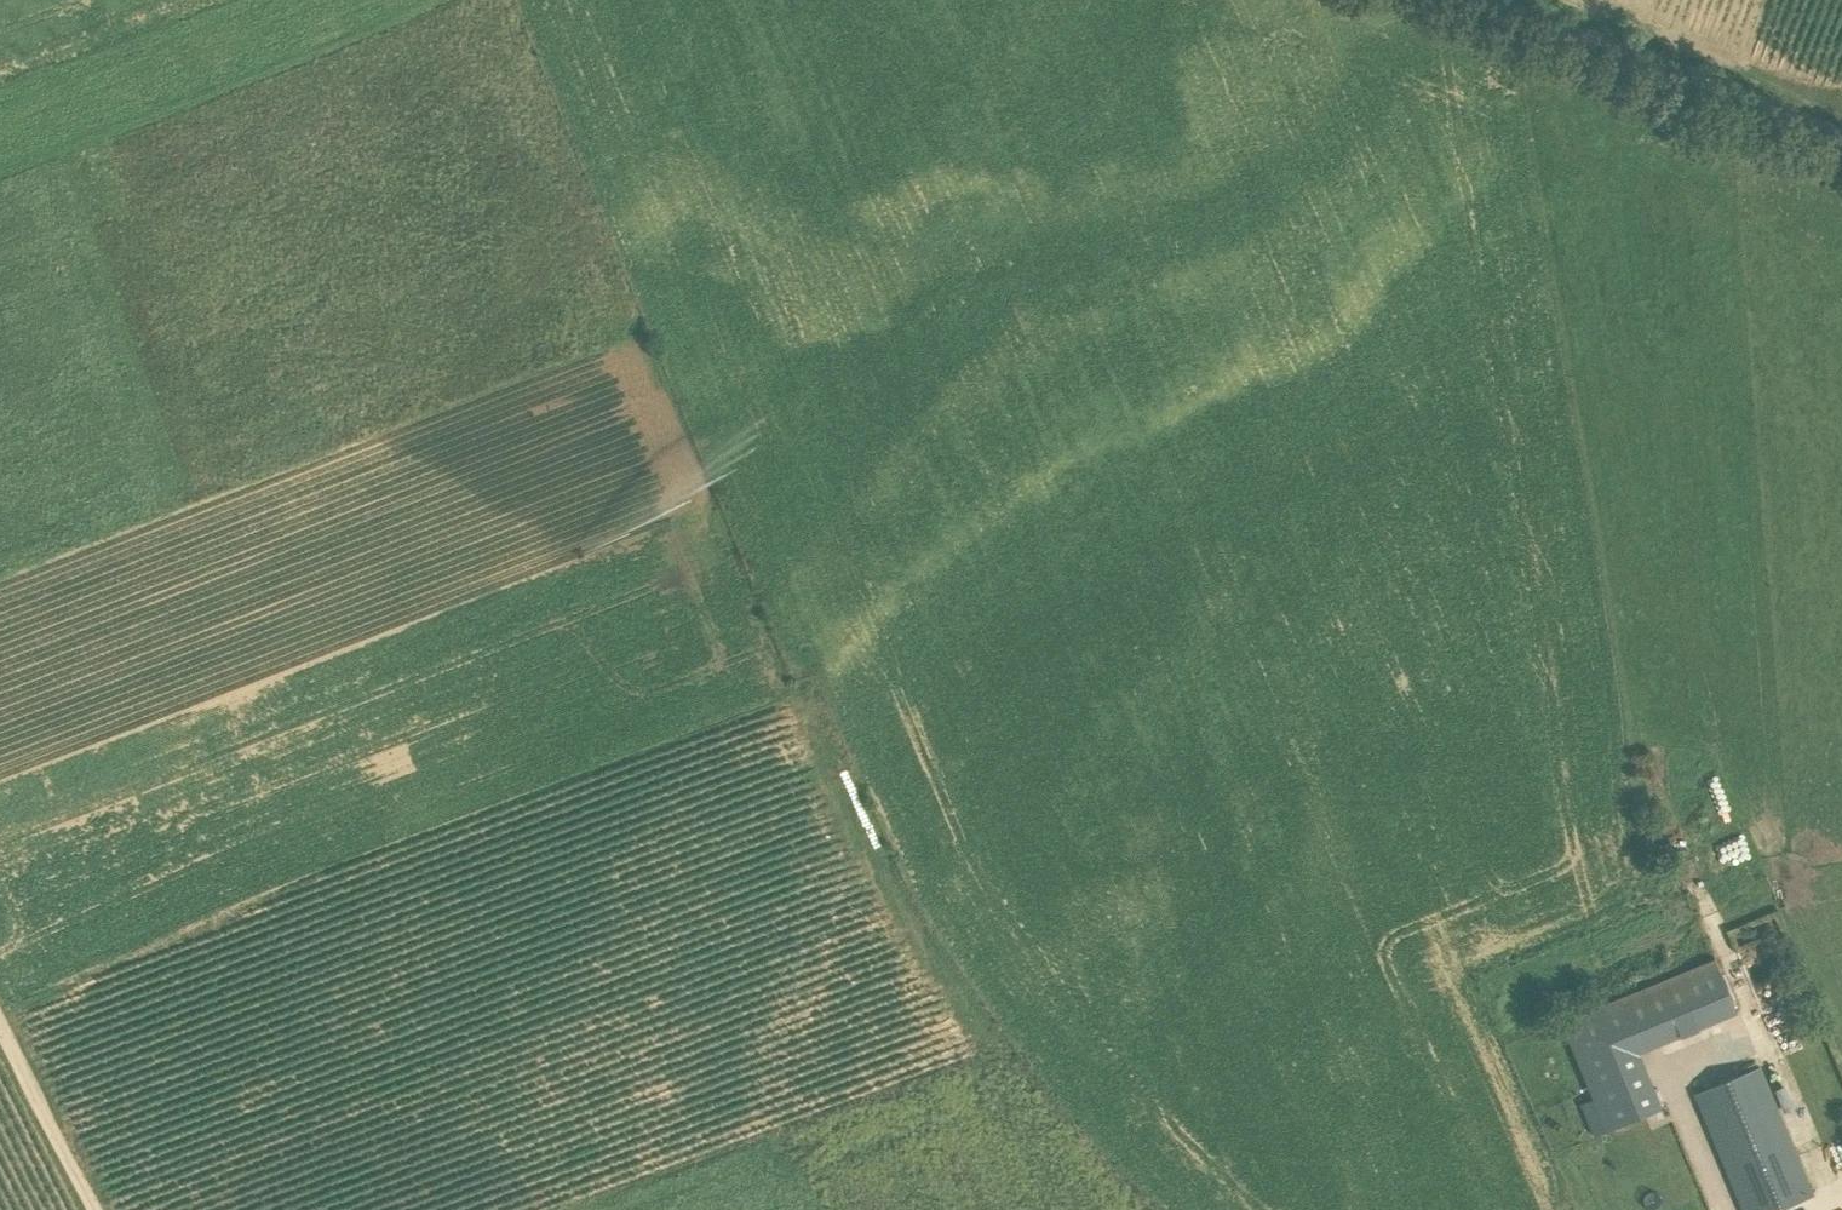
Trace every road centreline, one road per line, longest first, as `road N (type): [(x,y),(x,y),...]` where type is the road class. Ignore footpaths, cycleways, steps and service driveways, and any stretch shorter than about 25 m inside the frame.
road 1 (tertiary): [(1841,145),(1464,0)]
road 2 (track): [(0,1023),(96,1209)]

